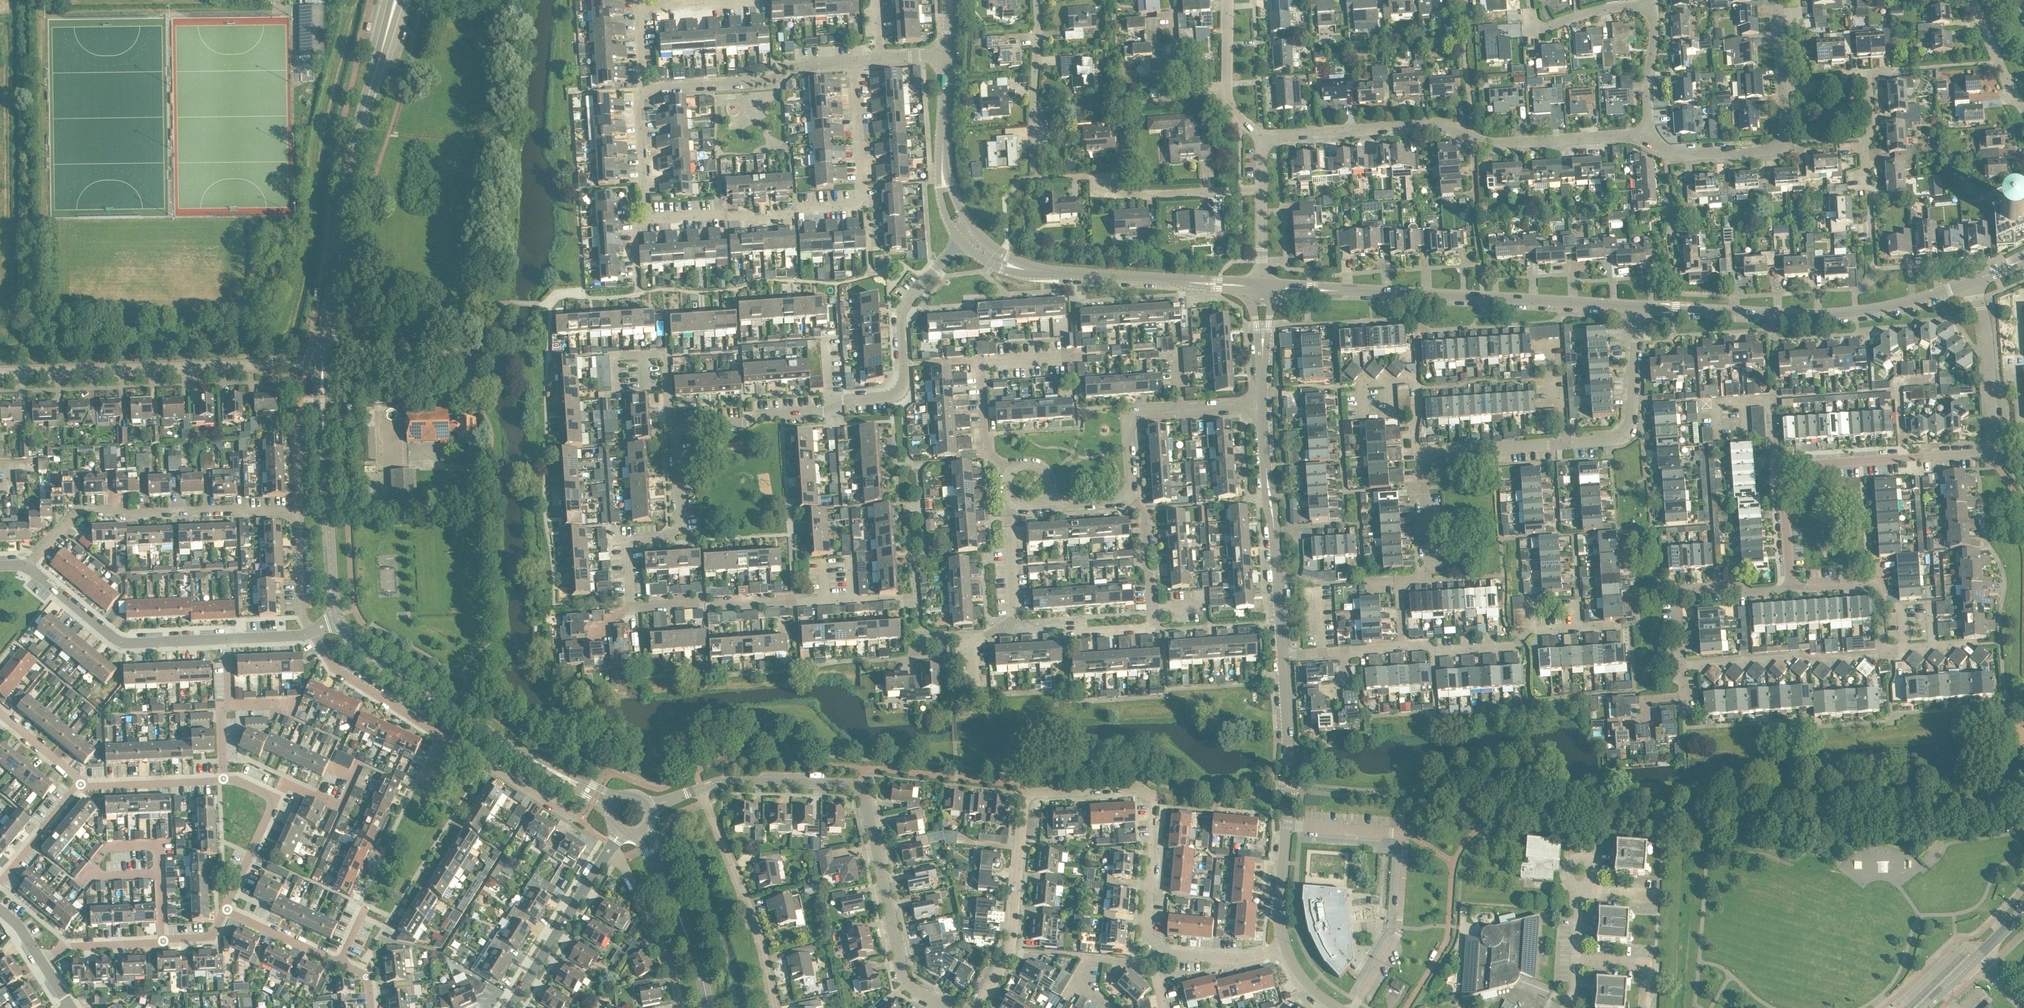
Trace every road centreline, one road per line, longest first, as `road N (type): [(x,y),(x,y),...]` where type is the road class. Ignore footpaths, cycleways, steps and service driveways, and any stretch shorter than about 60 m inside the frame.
road 1 (residential): [(634,606),(628,540),(664,538),(681,527),(679,432),(759,414),(821,412),(901,391),(901,312),(965,233)]
road 2 (residential): [(1404,645),(1399,597),(1429,566),(1422,453),(1621,435),(1633,404),(1637,308)]
road 3 (residential): [(976,1007),(1011,948),(1029,795),(1131,787),(1151,797),(1156,822),(1146,924),(1161,949)]
road 4 (residential): [(946,1007),(913,990),(901,972),(866,797),(856,787),(741,781),(701,788)]
road 5 (residential): [(1262,137),(1427,128),(1494,145),(1627,135),(1649,141)]
road 6 (unclassified): [(1262,286),(1637,308)]
road 7 (residential): [(646,219),(757,220),(864,204),(854,61)]
road 8 (tertiary): [(325,335),(359,125),(397,0)]
road 9 (unclassified): [(1637,308),(1809,316),(1865,311),(1973,281)]
road 10 (residential): [(1790,588),(1781,467),(1968,452),(1990,443)]
road 11 (tertiary): [(613,806),(370,658),(340,621)]
road 12 (residential): [(581,823),(335,667),(313,633)]
road 13 (unclassified): [(1262,286),(1043,274),(1007,264),(965,233)]
road 14 (residential): [(27,567),(83,509),(300,512)]
road 15 (residential): [(899,599),(634,606)]
road 16 (residential): [(1649,141),(1653,3),(1532,26)]
road 17 (unclassified): [(250,364),(0,373)]
road 18 (unclassified): [(1282,655),(1263,406)]
road 19 (residential): [(1974,643),(1883,651),(1879,583),(1790,588)]
road 20 (residential): [(1630,624),(1531,627),(1514,645),(1404,645)]
road 21 (residential): [(774,1007),(763,952),(701,788)]
road 22 (residential): [(912,658),(920,640),(981,636),(1015,618),(1007,509)]
road 23 (unclassified): [(27,567),(119,640),(227,638)]
road 24 (residential): [(1682,697),(1675,588),(1790,588)]
road 25 (residential): [(1129,496),(1127,430),(1134,417),(1263,406)]
road 26 (residential): [(44,966),(72,946),(211,937),(225,910)]
road 27 (residential): [(1649,141),(1680,156),(1783,149),(1781,86)]
road 28 (residential): [(1869,189),(1869,81),(1781,86)]
road 29 (residential): [(467,410),(466,370),(457,357),(365,356),(325,335)]
road 30 (unclassified): [(612,846),(510,1007)]
road 31 (tertiary): [(709,1007),(644,831)]
road 32 (unclassified): [(965,233),(942,170),(948,55)]
road 33 (residential): [(680,1007),(674,974),(612,846)]
road 34 (tertiary): [(340,621),(323,449)]
road 35 (residential): [(1990,443),(1989,346),(1973,281)]
road 36 (residential): [(1108,183),(1108,192),(1262,190)]
road 37 (residential): [(639,90),(764,81),(786,67)]
road 38 (residential): [(1033,145),(1035,0)]
road 39 (residential): [(224,780),(80,782)]
road 40 (residential): [(1153,964),(1089,958),(1074,986),(1108,1007)]
road 41 (residential): [(639,90),(646,219)]
road 42 (unclassified): [(1286,949),(1287,820)]
road 43 (residential): [(0,883),(80,782)]
road 44 (residential): [(1161,949),(1238,959),(1286,949)]
road 45 (residential): [(340,963),(225,910)]
road 46 (residential): [(225,910),(278,797)]
road 47 (residential): [(313,633),(301,601),(300,512)]
road 48 (residential): [(1153,609),(1141,550),(1147,513),(1129,496)]
road 49 (residential): [(1565,1007),(1580,888)]

